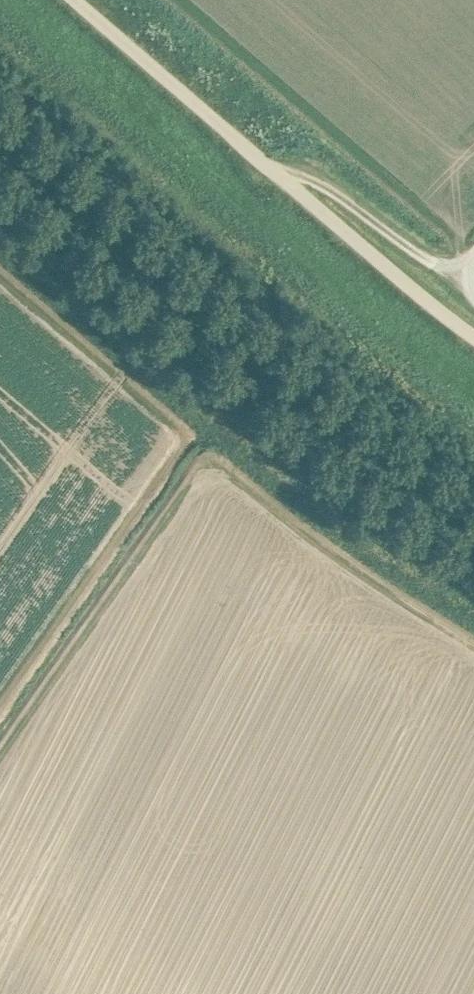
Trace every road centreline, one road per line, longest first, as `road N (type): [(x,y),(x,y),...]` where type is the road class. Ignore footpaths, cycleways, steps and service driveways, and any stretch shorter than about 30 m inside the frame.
road 1 (unclassified): [(473,343),(266,168)]
road 2 (unclassified): [(266,168),(70,0)]
road 3 (unclassified): [(266,168),(315,186),(458,278)]

